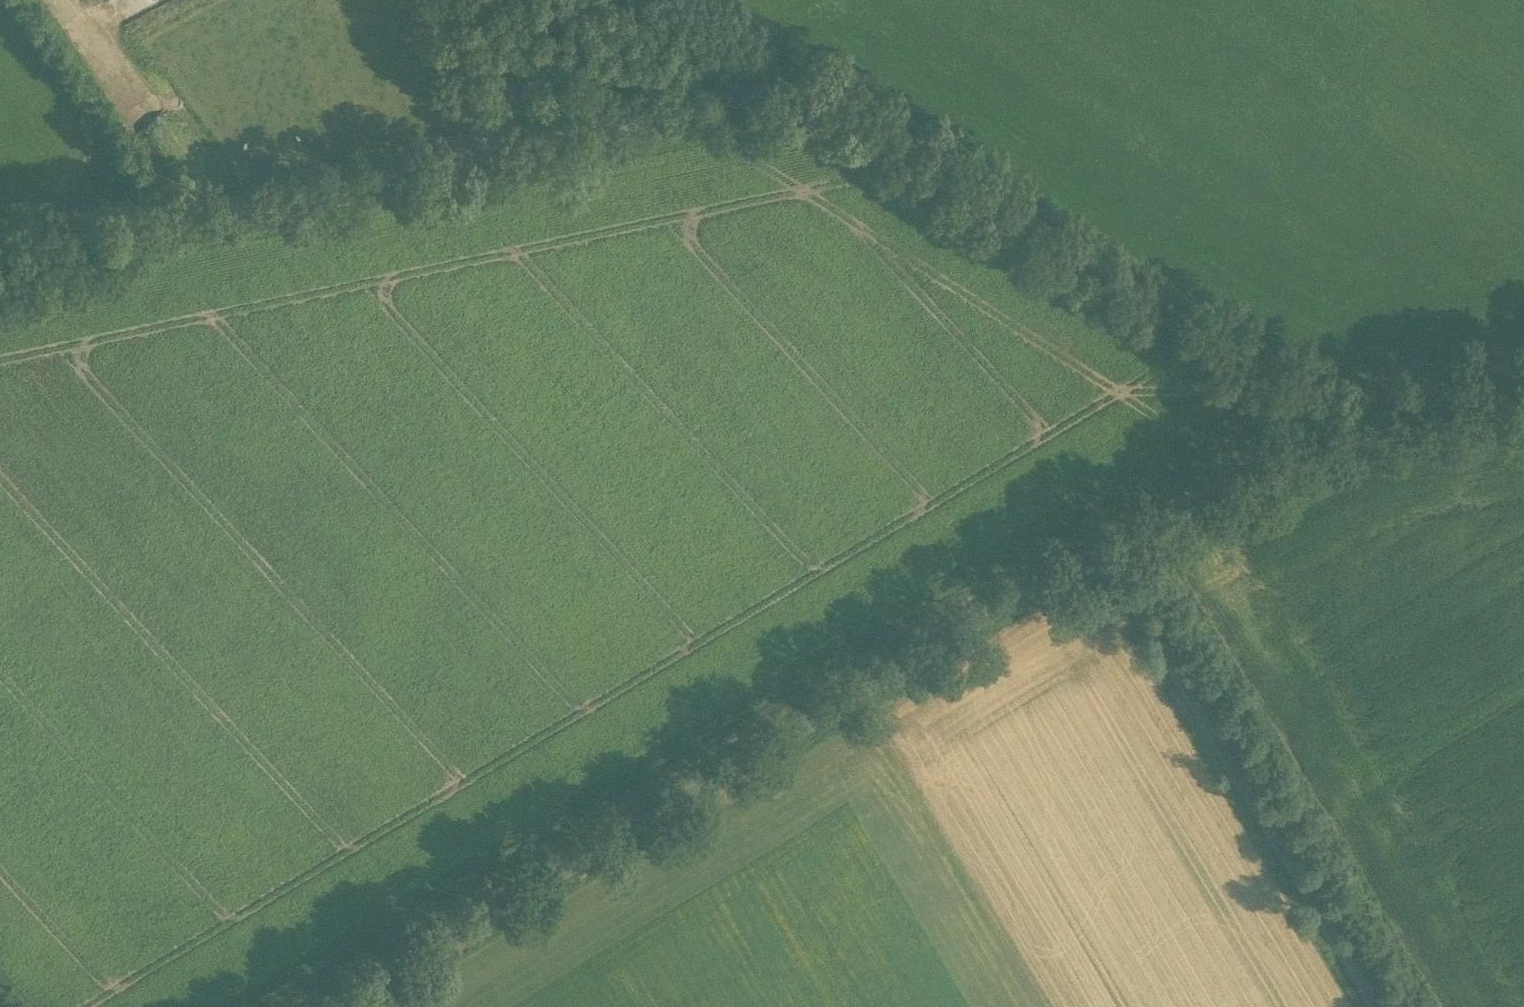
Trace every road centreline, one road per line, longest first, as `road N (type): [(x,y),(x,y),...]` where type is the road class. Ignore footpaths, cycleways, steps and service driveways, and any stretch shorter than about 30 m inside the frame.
road 1 (unclassified): [(486,158),(766,96),(819,91),(1340,413)]
road 2 (unclassified): [(342,1006),(1095,544)]
road 3 (unclassified): [(1372,1006),(1095,544)]
road 4 (unclassified): [(0,261),(486,158)]
road 5 (unclassified): [(1095,544),(1340,413)]
road 6 (unclassified): [(1340,413),(1523,372)]
road 7 (unclassified): [(486,158),(454,0)]

